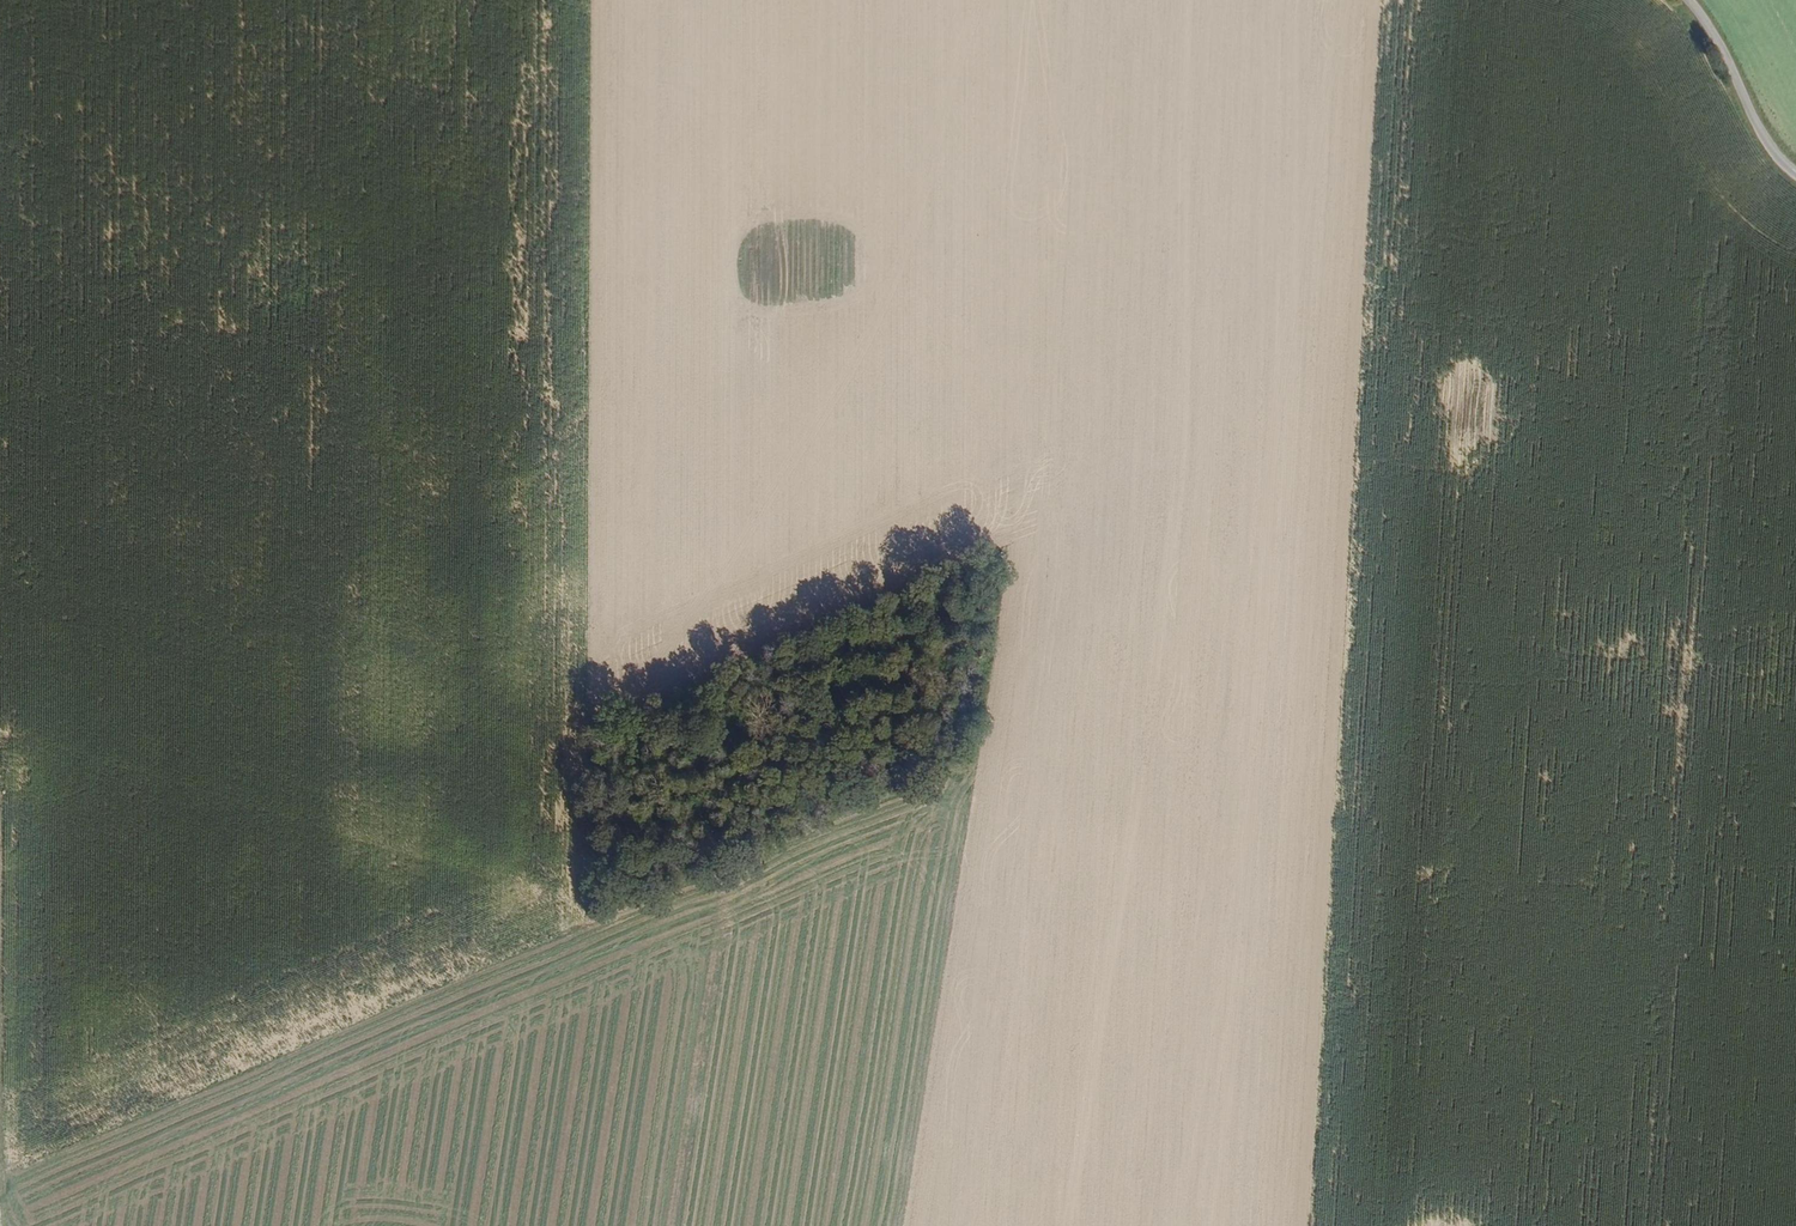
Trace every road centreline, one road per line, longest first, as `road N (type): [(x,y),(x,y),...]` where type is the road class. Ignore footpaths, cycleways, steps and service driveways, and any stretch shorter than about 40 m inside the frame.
road 1 (tertiary): [(1795,173),(1770,148),(1710,25),(1689,0)]

